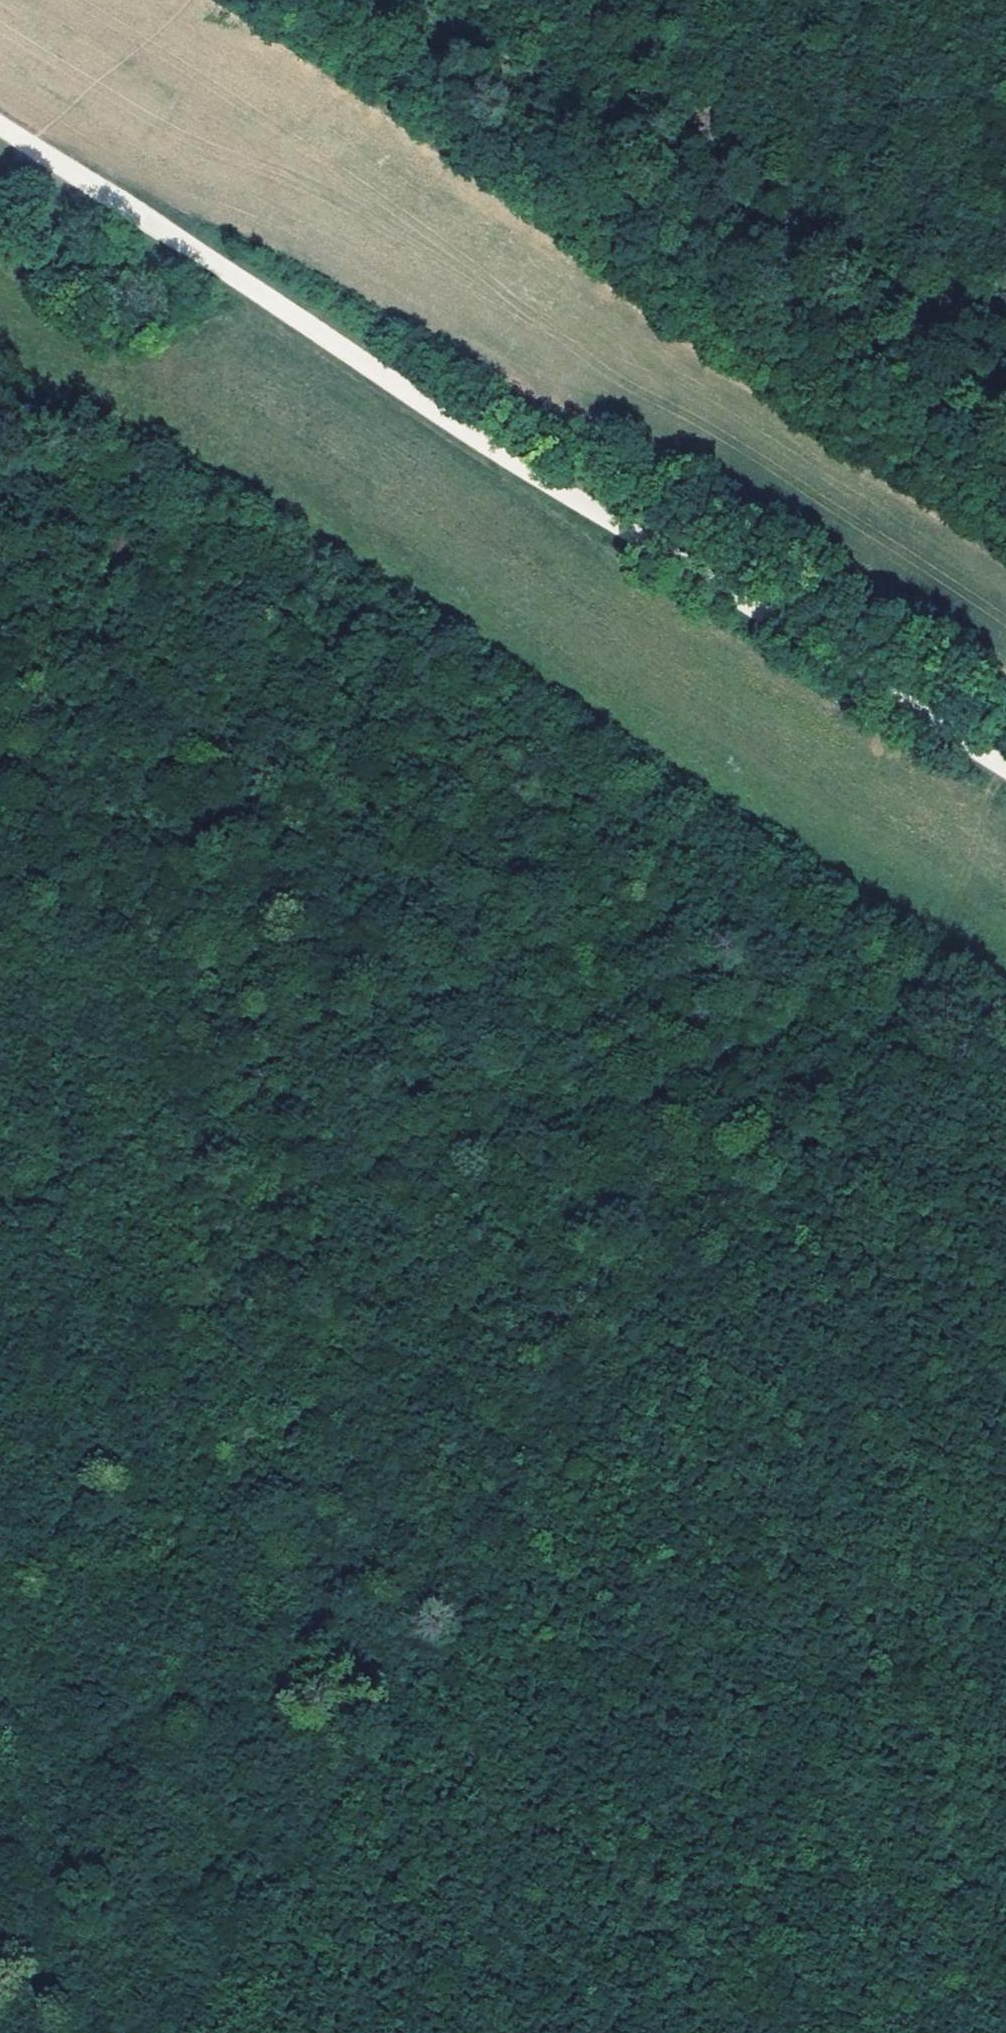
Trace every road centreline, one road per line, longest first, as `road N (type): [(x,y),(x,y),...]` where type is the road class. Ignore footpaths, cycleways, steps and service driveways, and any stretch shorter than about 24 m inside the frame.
road 1 (track): [(1005,774),(0,130)]

